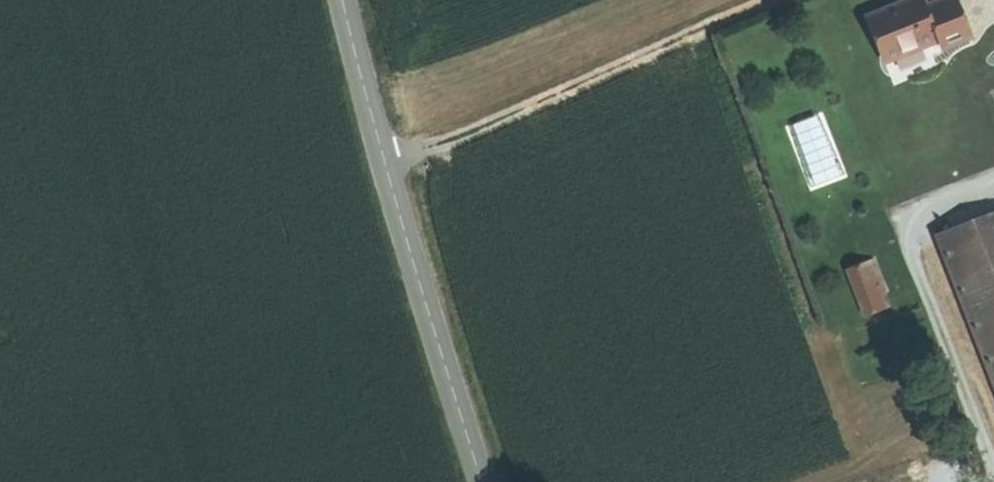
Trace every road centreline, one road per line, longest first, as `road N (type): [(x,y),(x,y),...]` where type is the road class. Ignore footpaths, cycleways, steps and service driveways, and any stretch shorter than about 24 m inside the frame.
road 1 (tertiary): [(342,0),(481,481)]
road 2 (track): [(384,162),(771,0)]
road 3 (track): [(993,472),(897,217),(993,179)]

